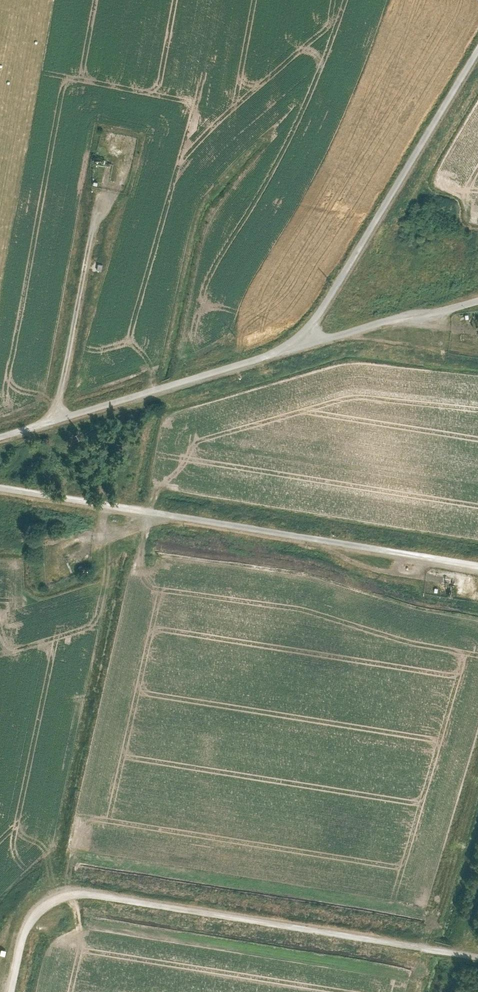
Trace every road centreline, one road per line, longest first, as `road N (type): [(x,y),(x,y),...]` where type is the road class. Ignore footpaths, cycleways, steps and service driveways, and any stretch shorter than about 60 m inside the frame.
road 1 (track): [(14,991),(29,925),(37,909),(67,891),(477,952)]
road 2 (track): [(477,563),(0,485)]
road 3 (track): [(275,350),(325,306),(477,50)]
road 4 (track): [(0,435),(275,350)]
road 5 (track): [(55,418),(95,223),(129,143)]
road 6 (track): [(275,350),(477,293)]

